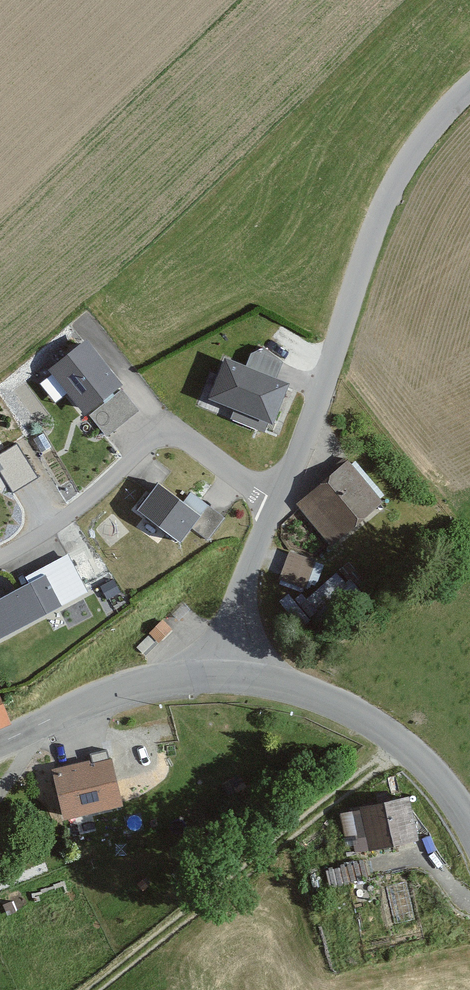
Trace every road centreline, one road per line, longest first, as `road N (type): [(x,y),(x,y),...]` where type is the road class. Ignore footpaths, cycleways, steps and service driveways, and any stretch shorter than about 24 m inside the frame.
road 1 (tertiary): [(278,503),(332,371),(386,201),(437,120),(469,88)]
road 2 (residential): [(0,555),(171,441),(278,503)]
road 3 (tertiary): [(469,827),(396,741),(274,680),(224,672)]
road 4 (tertiary): [(224,672),(102,695),(0,743)]
road 5 (tertiary): [(224,672),(225,642),(278,503)]

